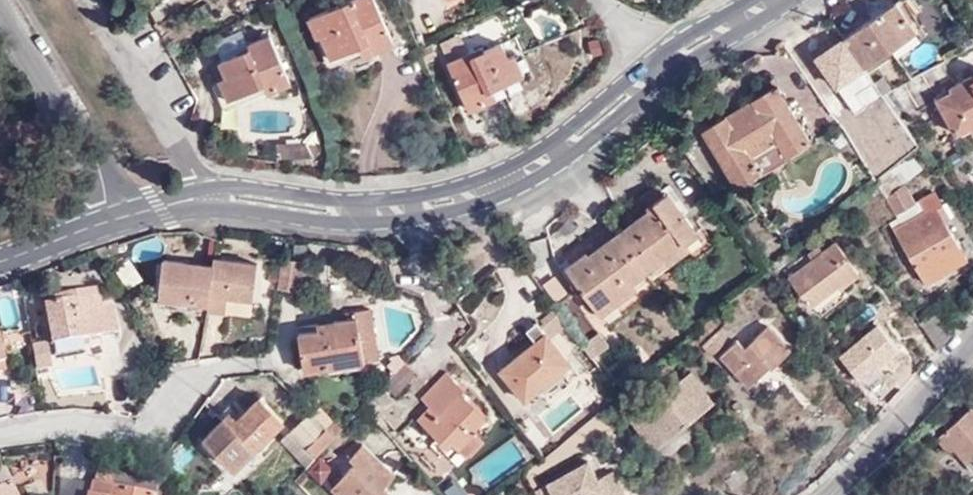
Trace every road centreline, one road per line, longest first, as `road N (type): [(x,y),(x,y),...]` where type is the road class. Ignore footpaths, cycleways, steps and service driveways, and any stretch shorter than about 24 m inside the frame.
road 1 (tertiary): [(119,218),(208,201),(406,208),(490,188),(562,147),(668,63)]
road 2 (residential): [(0,20),(119,218)]
road 3 (residential): [(972,335),(831,494)]
road 4 (residential): [(178,391),(145,432),(20,435),(0,445)]
road 5 (tertiary): [(0,260),(119,218)]

